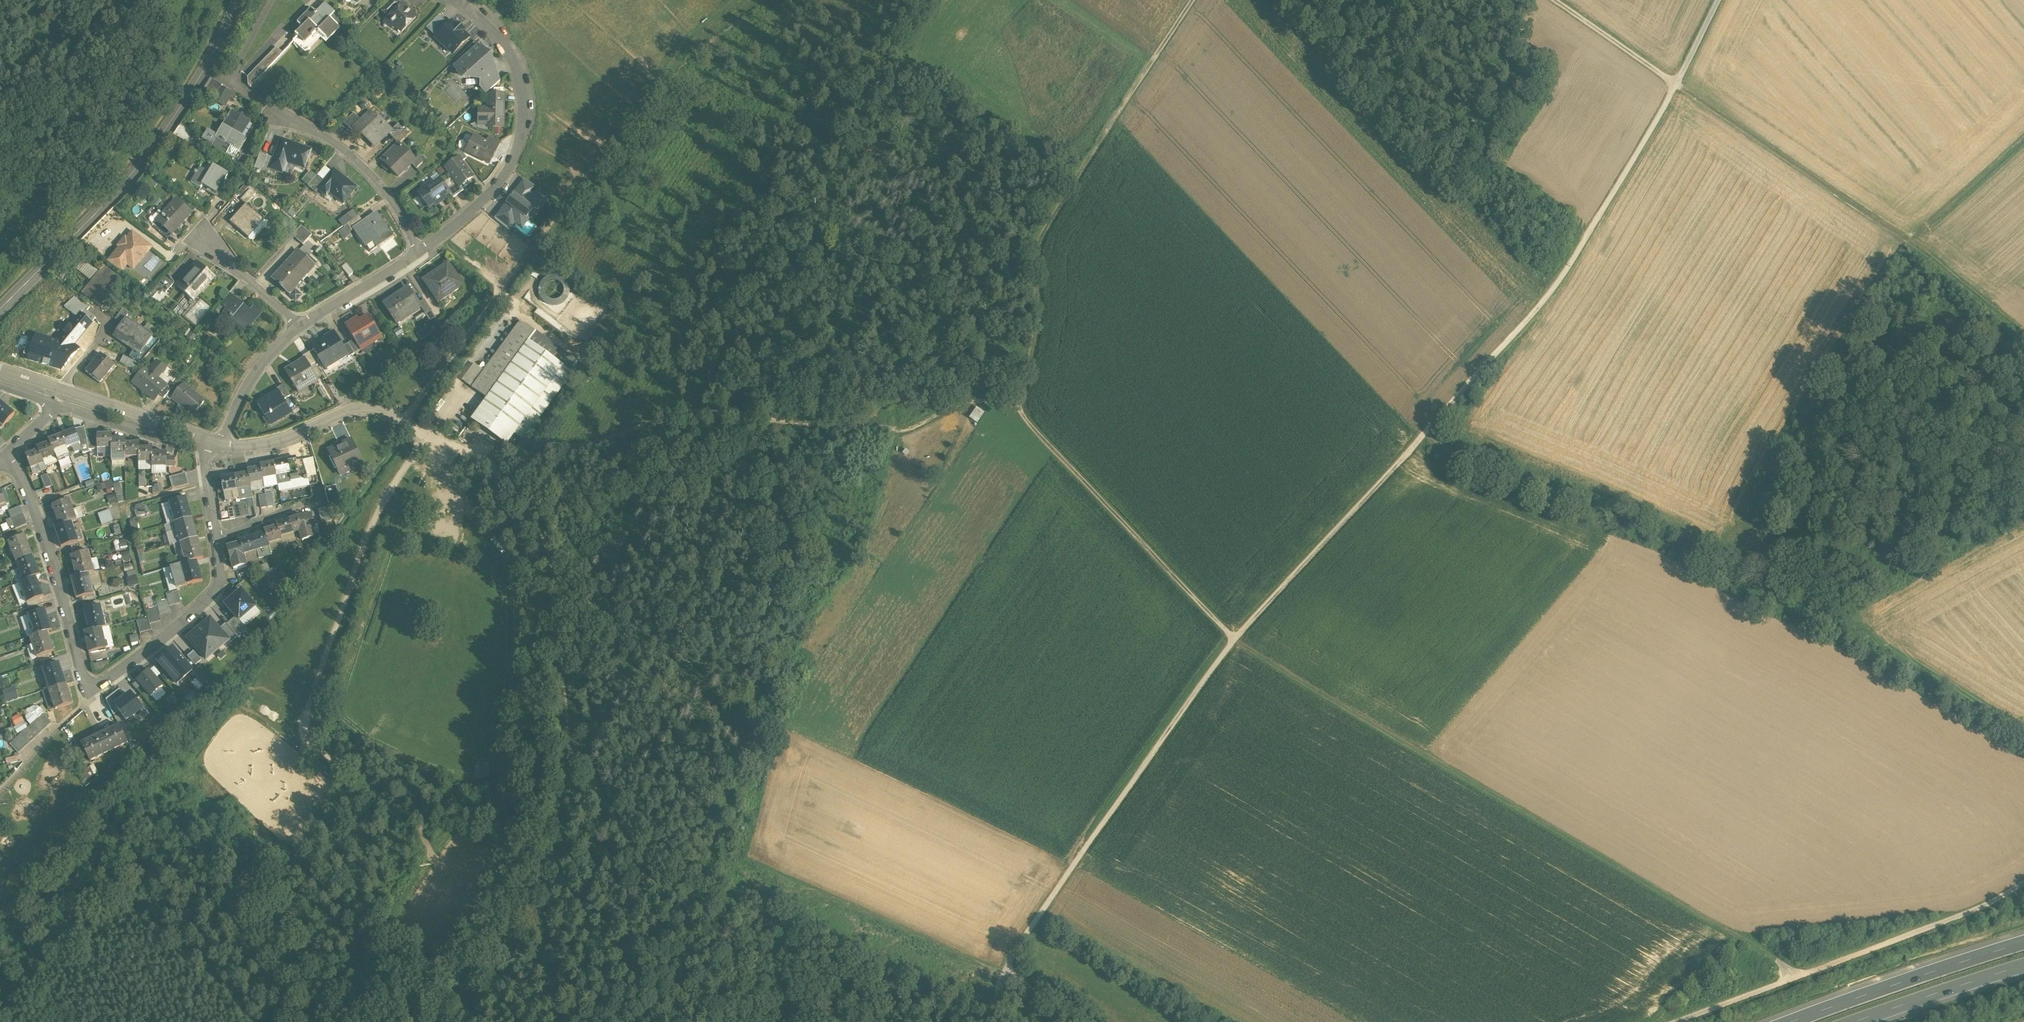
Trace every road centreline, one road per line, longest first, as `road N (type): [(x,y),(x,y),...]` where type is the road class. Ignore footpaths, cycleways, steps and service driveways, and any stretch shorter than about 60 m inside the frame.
road 1 (track): [(1234,639),(1448,421),(1549,296),(1676,83)]
road 2 (track): [(1234,639),(1800,976)]
road 3 (track): [(488,467),(537,464),(704,417),(872,433),(925,432),(981,405),(1027,415)]
road 4 (residential): [(5,454),(36,519),(89,692),(218,588),(218,539)]
road 5 (track): [(1027,415),(1049,329),(1049,234),(1203,0)]
road 6 (track): [(1006,972),(1234,639)]
road 7 (secondary): [(239,0),(208,63),(134,172),(0,310)]
road 8 (track): [(1718,1008),(1988,906),(2023,885)]
road 9 (residential): [(457,0),(500,37),(526,111),(510,166),(491,193),(422,254)]
road 10 (track): [(582,736),(559,834),(560,876),(463,1021)]
road 11 (track): [(1234,639),(1027,415)]
road 12 (track): [(488,467),(534,506),(566,567),(582,736)]
road 13 (residential): [(215,444),(282,441),(354,408),(374,410),(488,467)]
road 14 (residential): [(0,368),(215,444)]
road 15 (motorway): [(2023,948),(1813,1021)]
road 16 (residential): [(279,113),(370,177),(422,254)]
road 17 (track): [(2023,532),(1860,614)]
road 18 (motorway): [(1859,1021),(2023,966)]
road 19 (residential): [(297,323),(256,370),(215,444)]
road 20 (track): [(1676,83),(1555,0)]
road 21 (residential): [(422,254),(297,323)]
road 22 (residential): [(52,405),(180,448)]
road 23 (track): [(2023,332),(1919,248)]
road 24 (residential): [(202,238),(297,323)]

